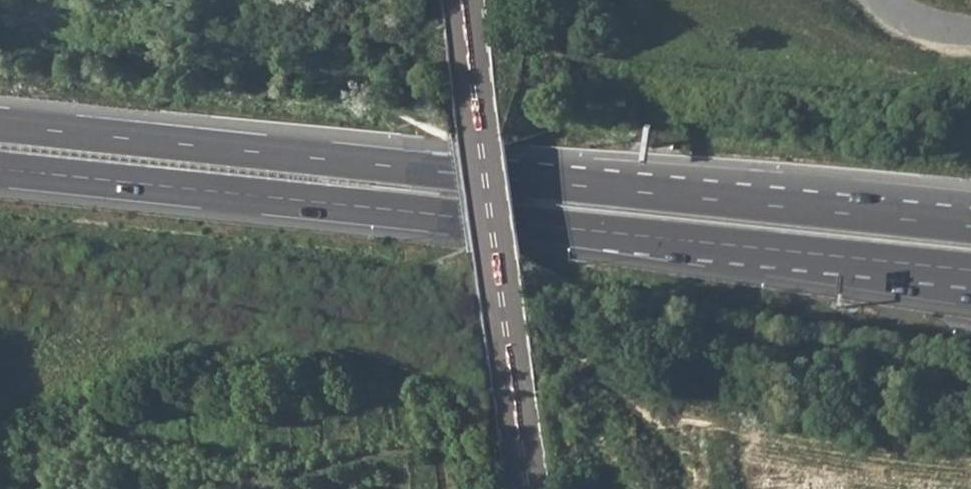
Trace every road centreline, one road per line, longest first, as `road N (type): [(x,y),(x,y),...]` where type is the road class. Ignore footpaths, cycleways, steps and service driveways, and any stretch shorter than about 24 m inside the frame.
road 1 (motorway): [(970,226),(0,125)]
road 2 (motorway): [(0,169),(970,270)]
road 3 (unclassified): [(455,0),(525,488)]

